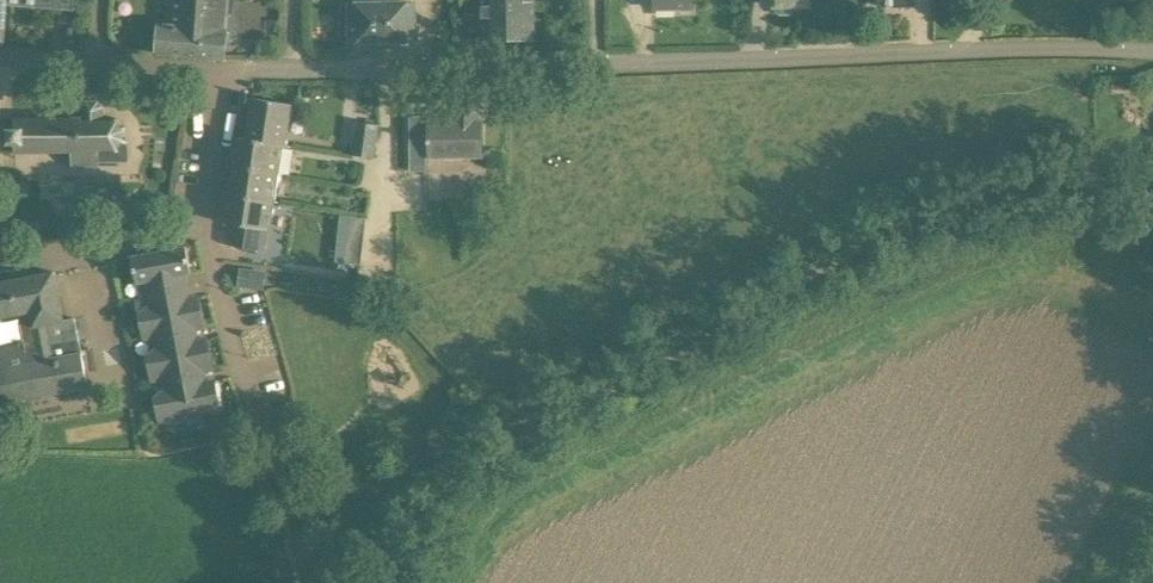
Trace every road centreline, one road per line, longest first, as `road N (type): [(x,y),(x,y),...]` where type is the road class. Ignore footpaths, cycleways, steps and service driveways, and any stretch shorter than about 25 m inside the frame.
road 1 (unclassified): [(1152,49),(225,70)]
road 2 (unclassified): [(225,70),(0,56)]
road 3 (residential): [(202,220),(164,238),(17,262),(0,257)]
road 4 (residential): [(202,220),(225,70)]

